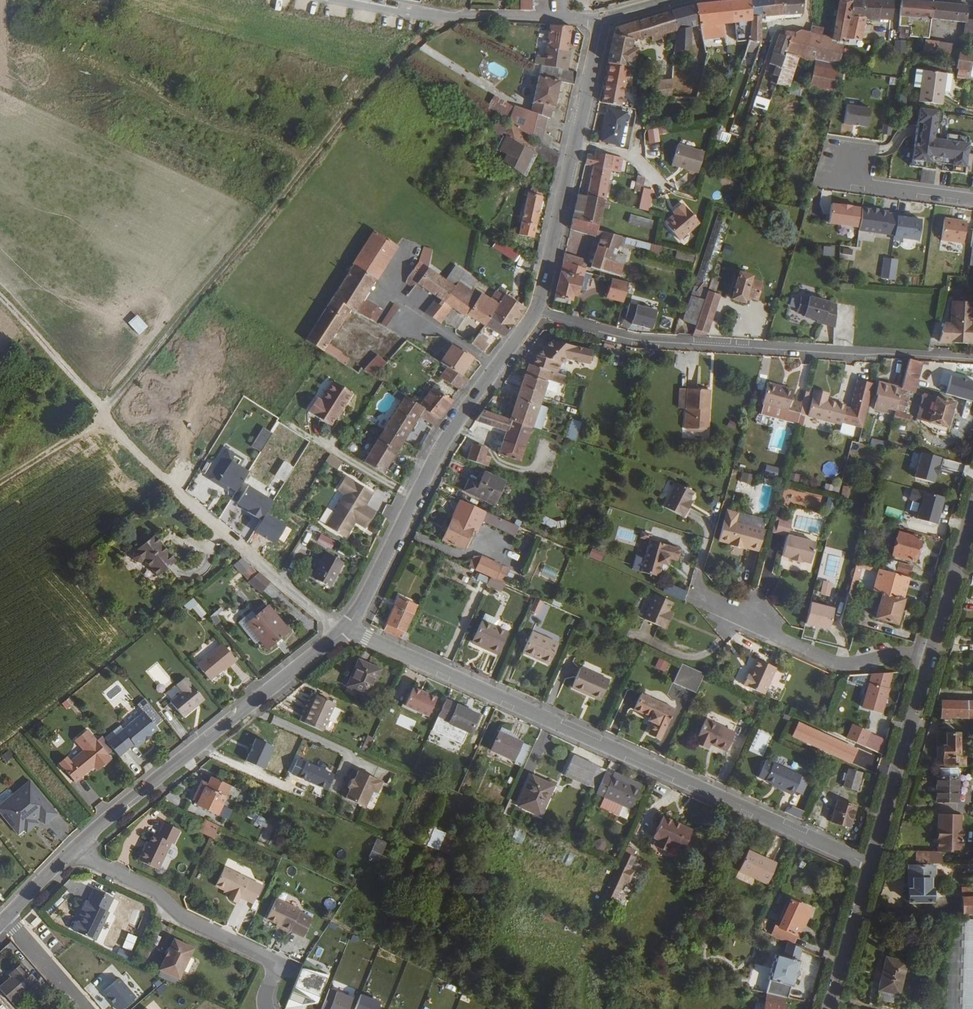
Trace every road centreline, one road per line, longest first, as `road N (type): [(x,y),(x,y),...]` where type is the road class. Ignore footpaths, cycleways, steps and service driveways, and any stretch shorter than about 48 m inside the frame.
road 1 (residential): [(344,627),(869,864)]
road 2 (track): [(465,18),(414,42),(360,99),(104,421)]
road 3 (residential): [(536,315),(645,344),(972,362)]
road 4 (residential): [(536,315),(439,450),(344,627)]
road 5 (residential): [(344,627),(71,850)]
road 6 (residential): [(601,19),(536,315)]
road 7 (residential): [(266,1008),(272,960),(188,921),(157,891),(71,850)]
road 8 (residential): [(697,595),(837,665),(929,658)]
road 9 (unclassified): [(169,486),(313,611),(344,627)]
road 10 (tertiary): [(869,864),(929,658)]
road 11 (track): [(104,421),(0,302)]
road 12 (tertiary): [(929,658),(972,507)]
road 13 (tertiary): [(827,1008),(869,864)]
road 14 (unclassified): [(601,19),(465,18)]
road 15 (residential): [(972,200),(868,186),(847,167)]
road 16 (residential): [(7,915),(86,1008)]
road 17 (track): [(104,421),(0,482)]

